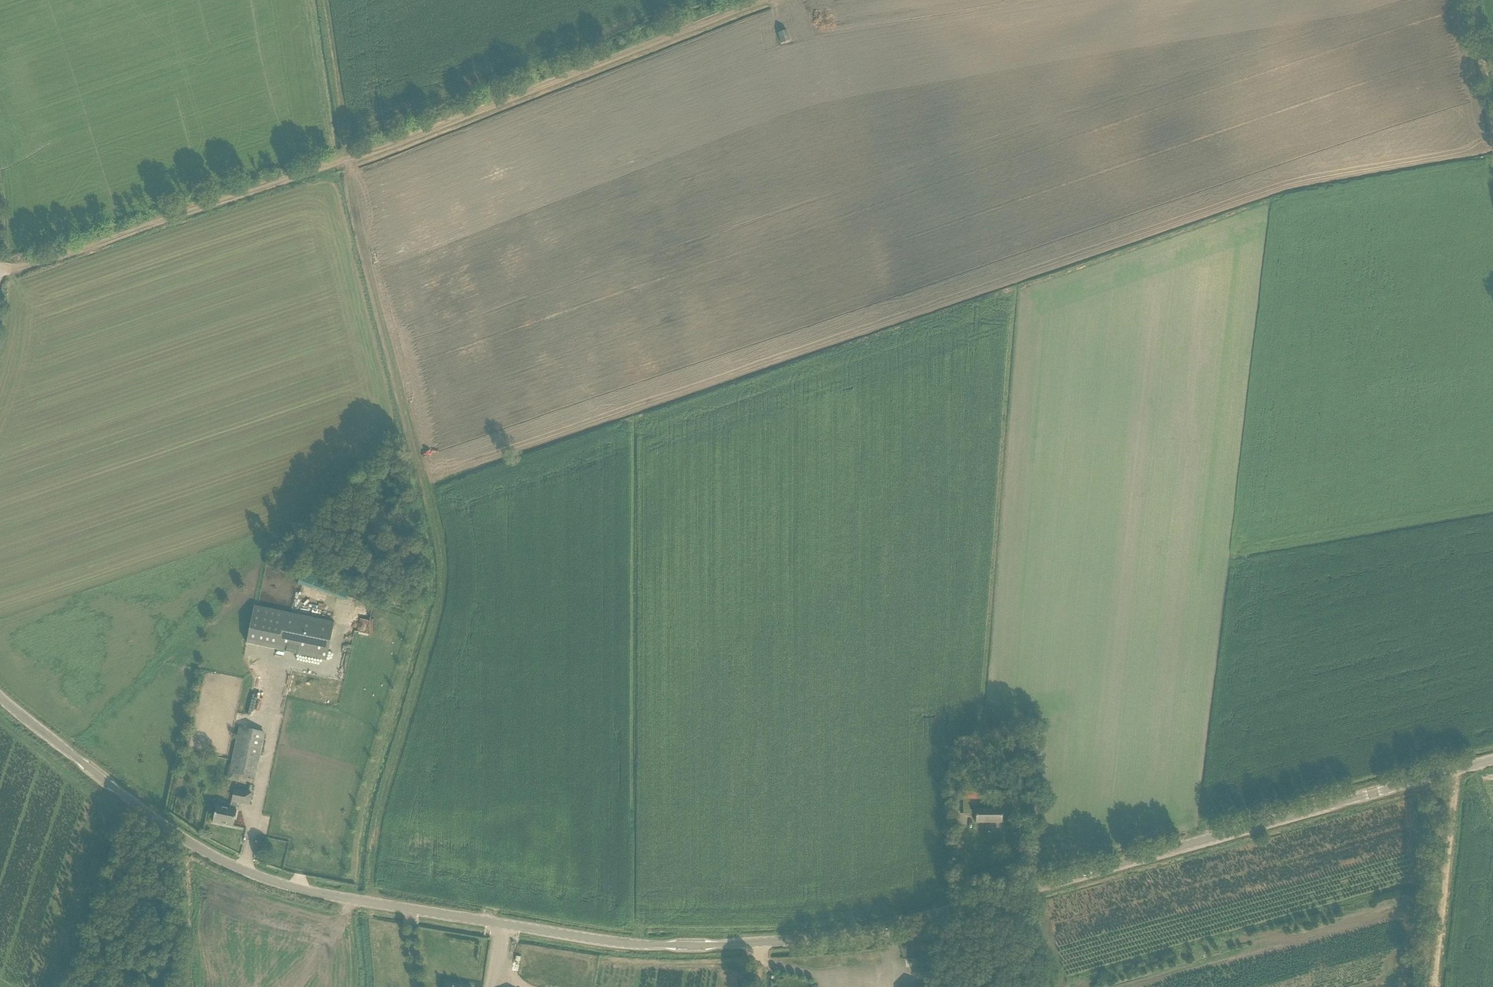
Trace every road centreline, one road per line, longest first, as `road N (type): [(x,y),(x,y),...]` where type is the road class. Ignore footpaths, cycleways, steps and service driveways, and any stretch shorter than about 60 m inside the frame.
road 1 (tertiary): [(1394,787),(958,906),(837,930),(622,941),(269,879),(188,835),(0,694)]
road 2 (track): [(0,270),(344,156)]
road 3 (track): [(1435,986),(1451,847)]

